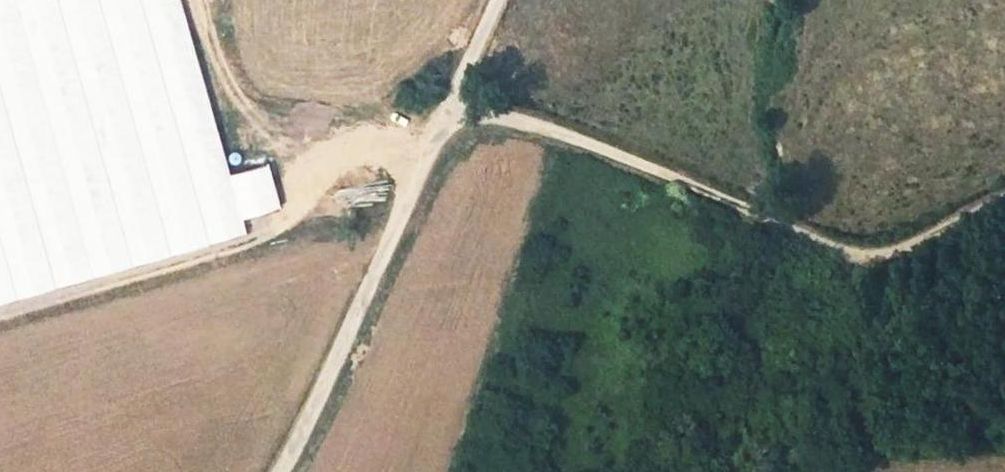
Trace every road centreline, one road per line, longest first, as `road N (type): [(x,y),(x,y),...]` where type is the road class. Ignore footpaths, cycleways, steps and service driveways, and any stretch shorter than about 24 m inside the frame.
road 1 (track): [(502,0),(444,108),(551,133),(817,244),(884,251)]
road 2 (unclassified): [(444,108),(307,438),(286,471)]
road 3 (track): [(884,251),(1004,199)]

